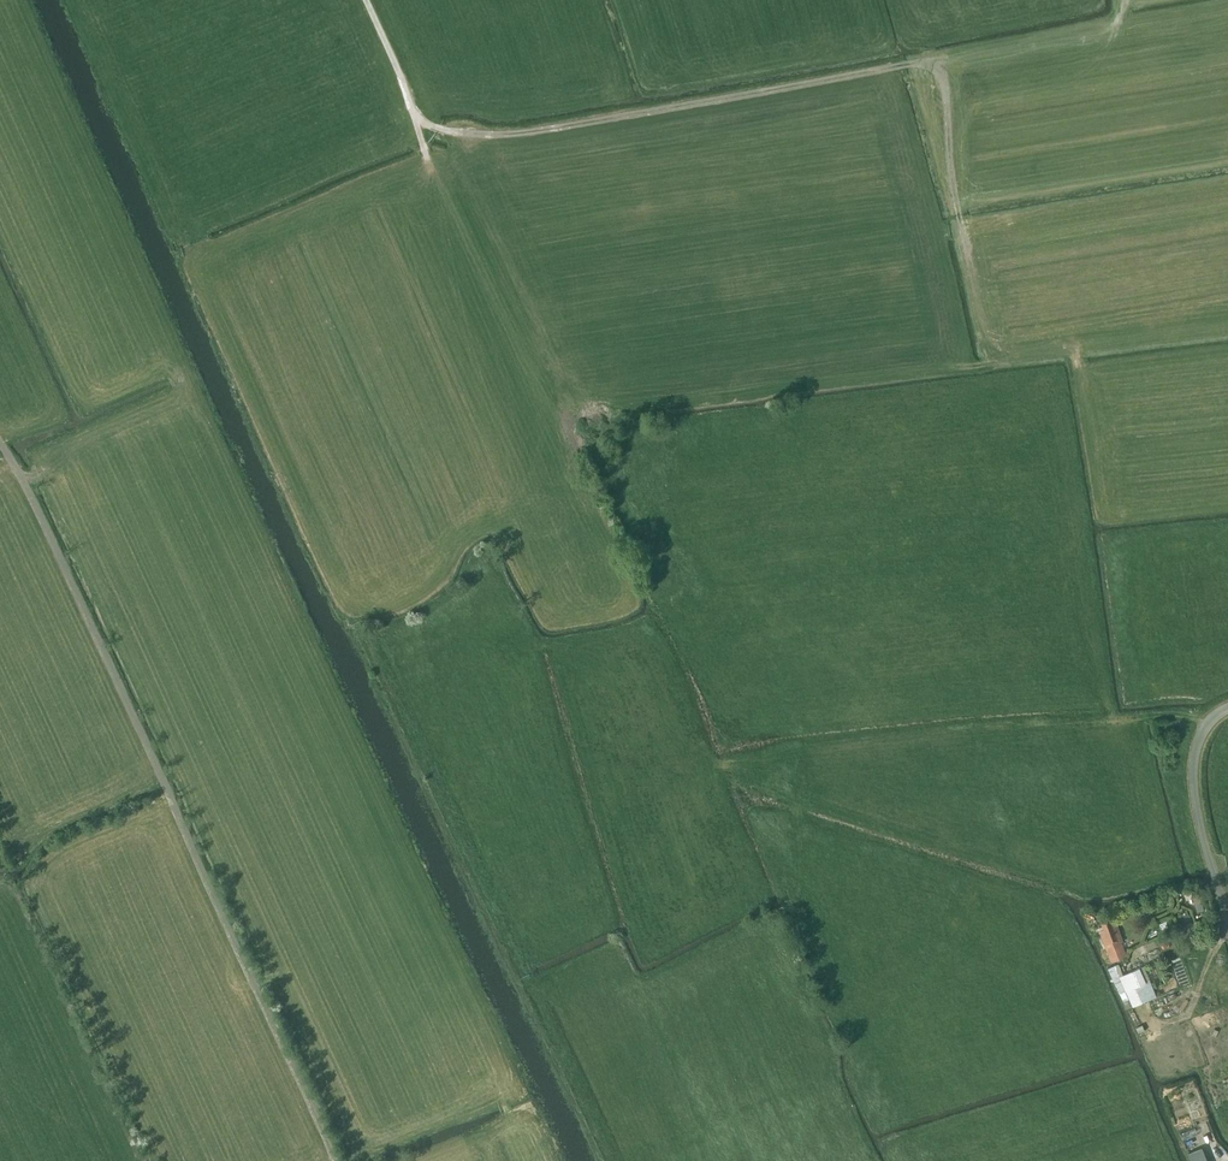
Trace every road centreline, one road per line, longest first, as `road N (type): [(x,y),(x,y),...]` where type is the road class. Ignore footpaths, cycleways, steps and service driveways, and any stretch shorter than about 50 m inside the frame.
road 1 (unclassified): [(1227,915),(1193,765),(1201,737),(1227,710)]

